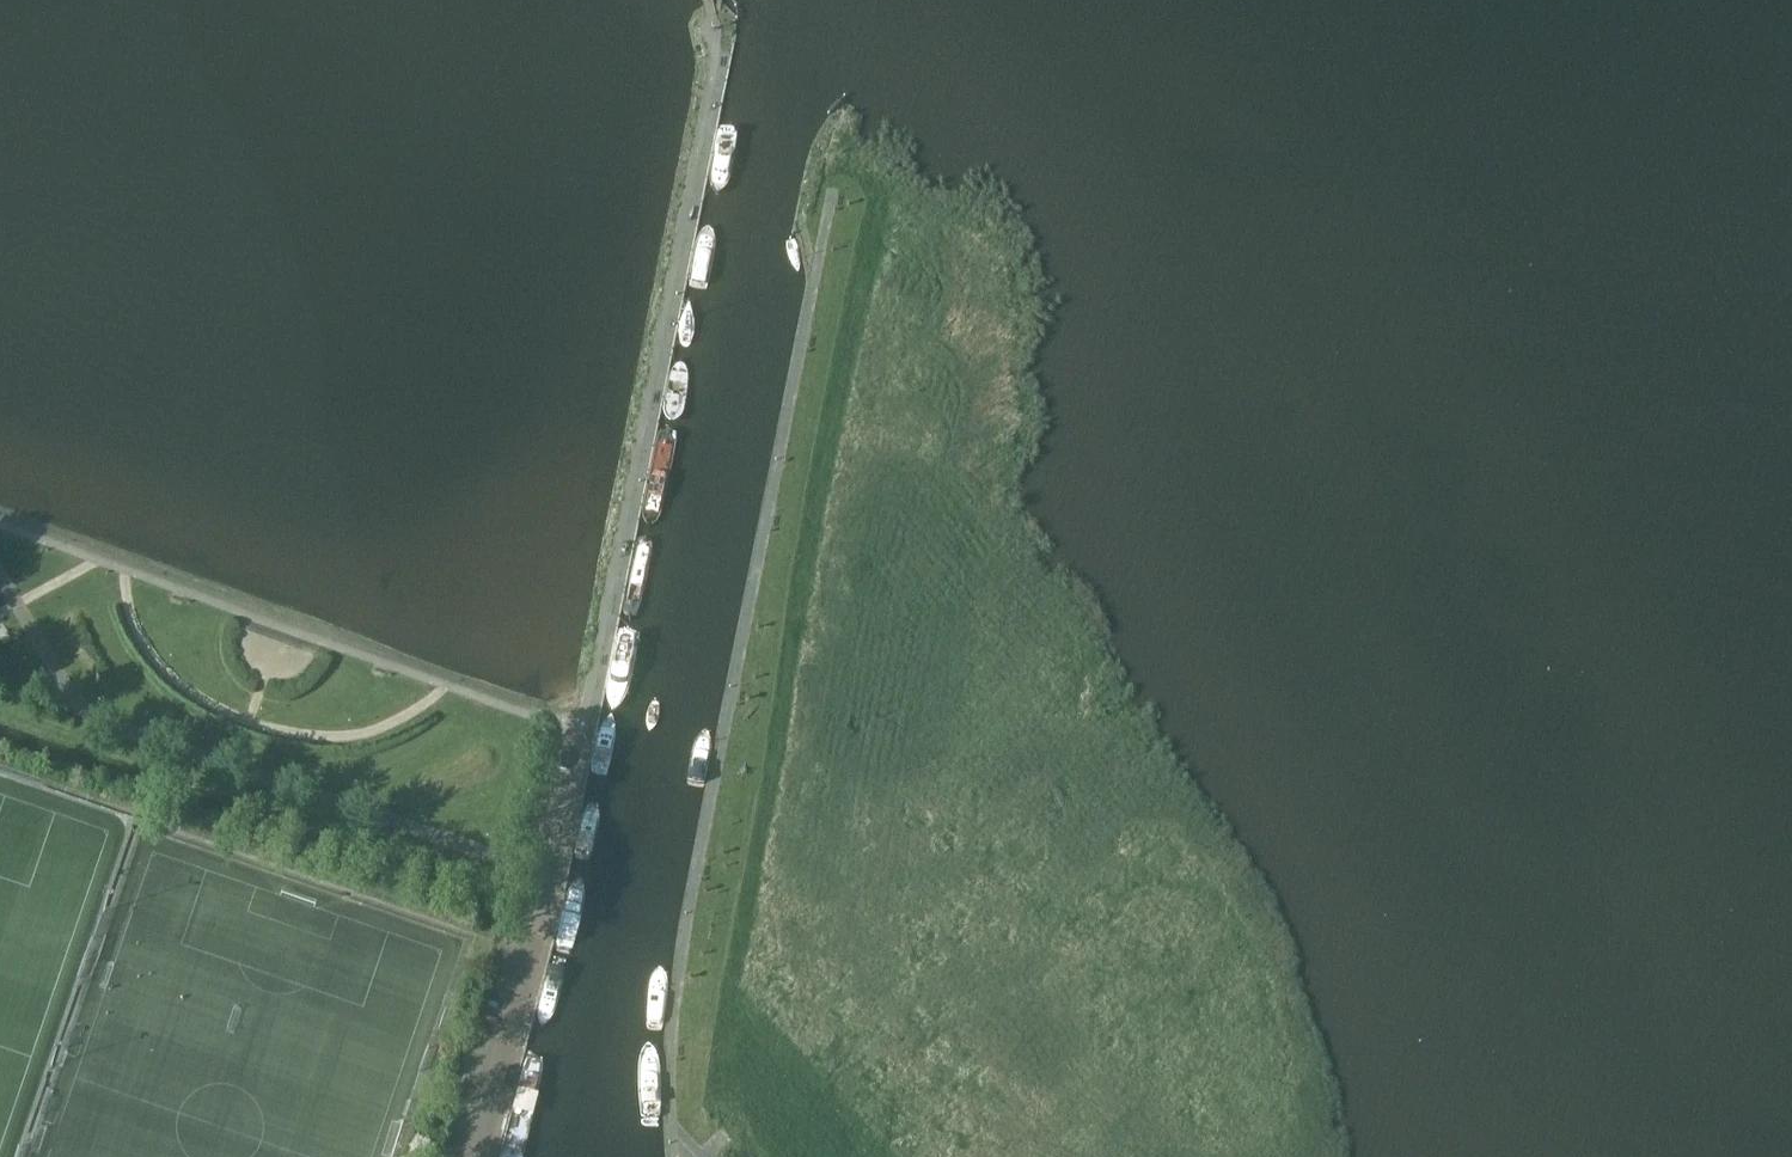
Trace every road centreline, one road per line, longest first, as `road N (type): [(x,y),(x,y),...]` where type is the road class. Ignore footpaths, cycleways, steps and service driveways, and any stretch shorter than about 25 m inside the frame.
road 1 (residential): [(485,1156),(554,875)]

